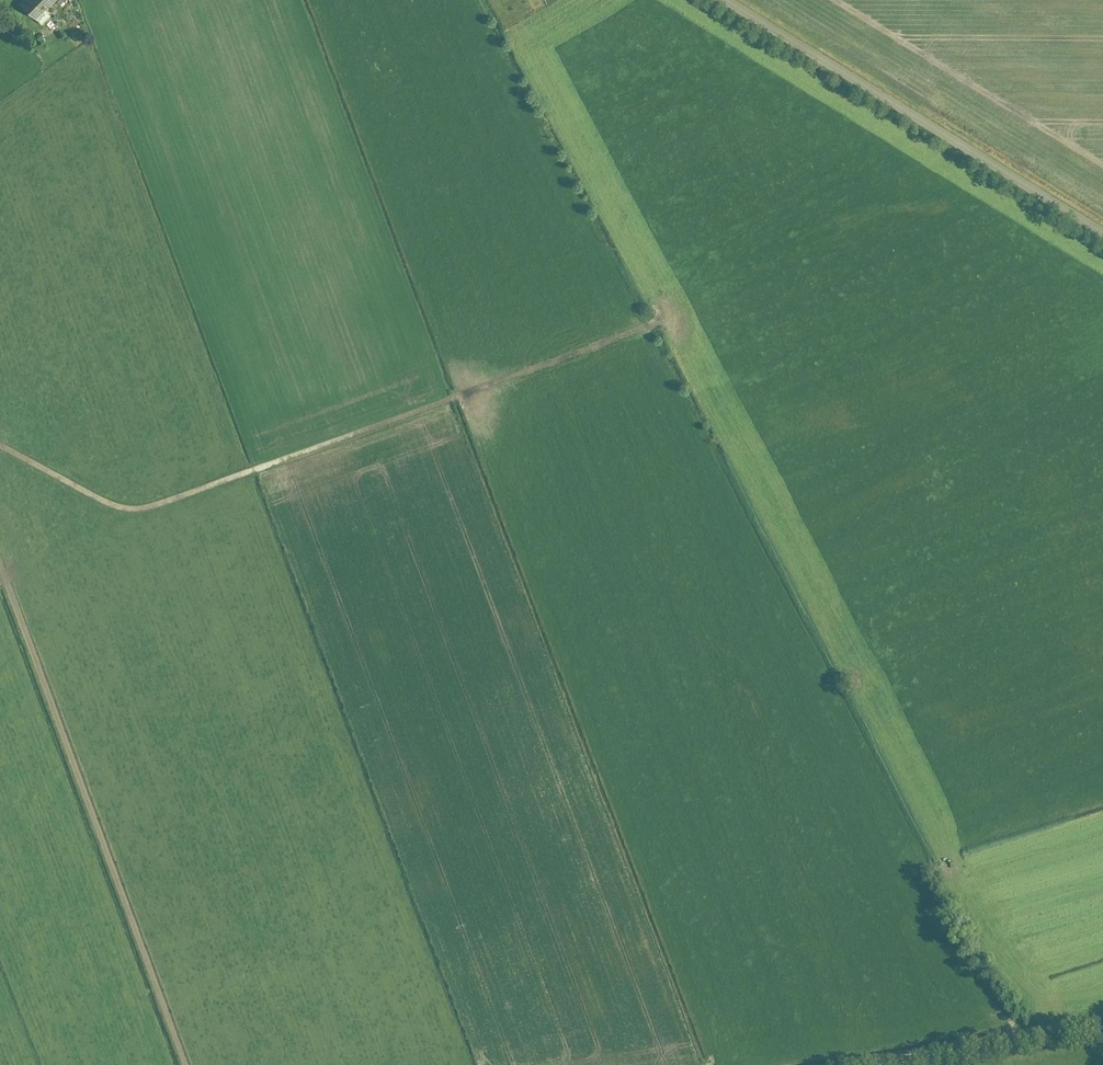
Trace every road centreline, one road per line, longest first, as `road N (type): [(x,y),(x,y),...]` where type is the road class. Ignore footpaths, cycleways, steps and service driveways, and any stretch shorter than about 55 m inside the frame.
road 1 (unclassified): [(1102,235),(724,0)]
road 2 (track): [(870,1064),(995,1044)]

